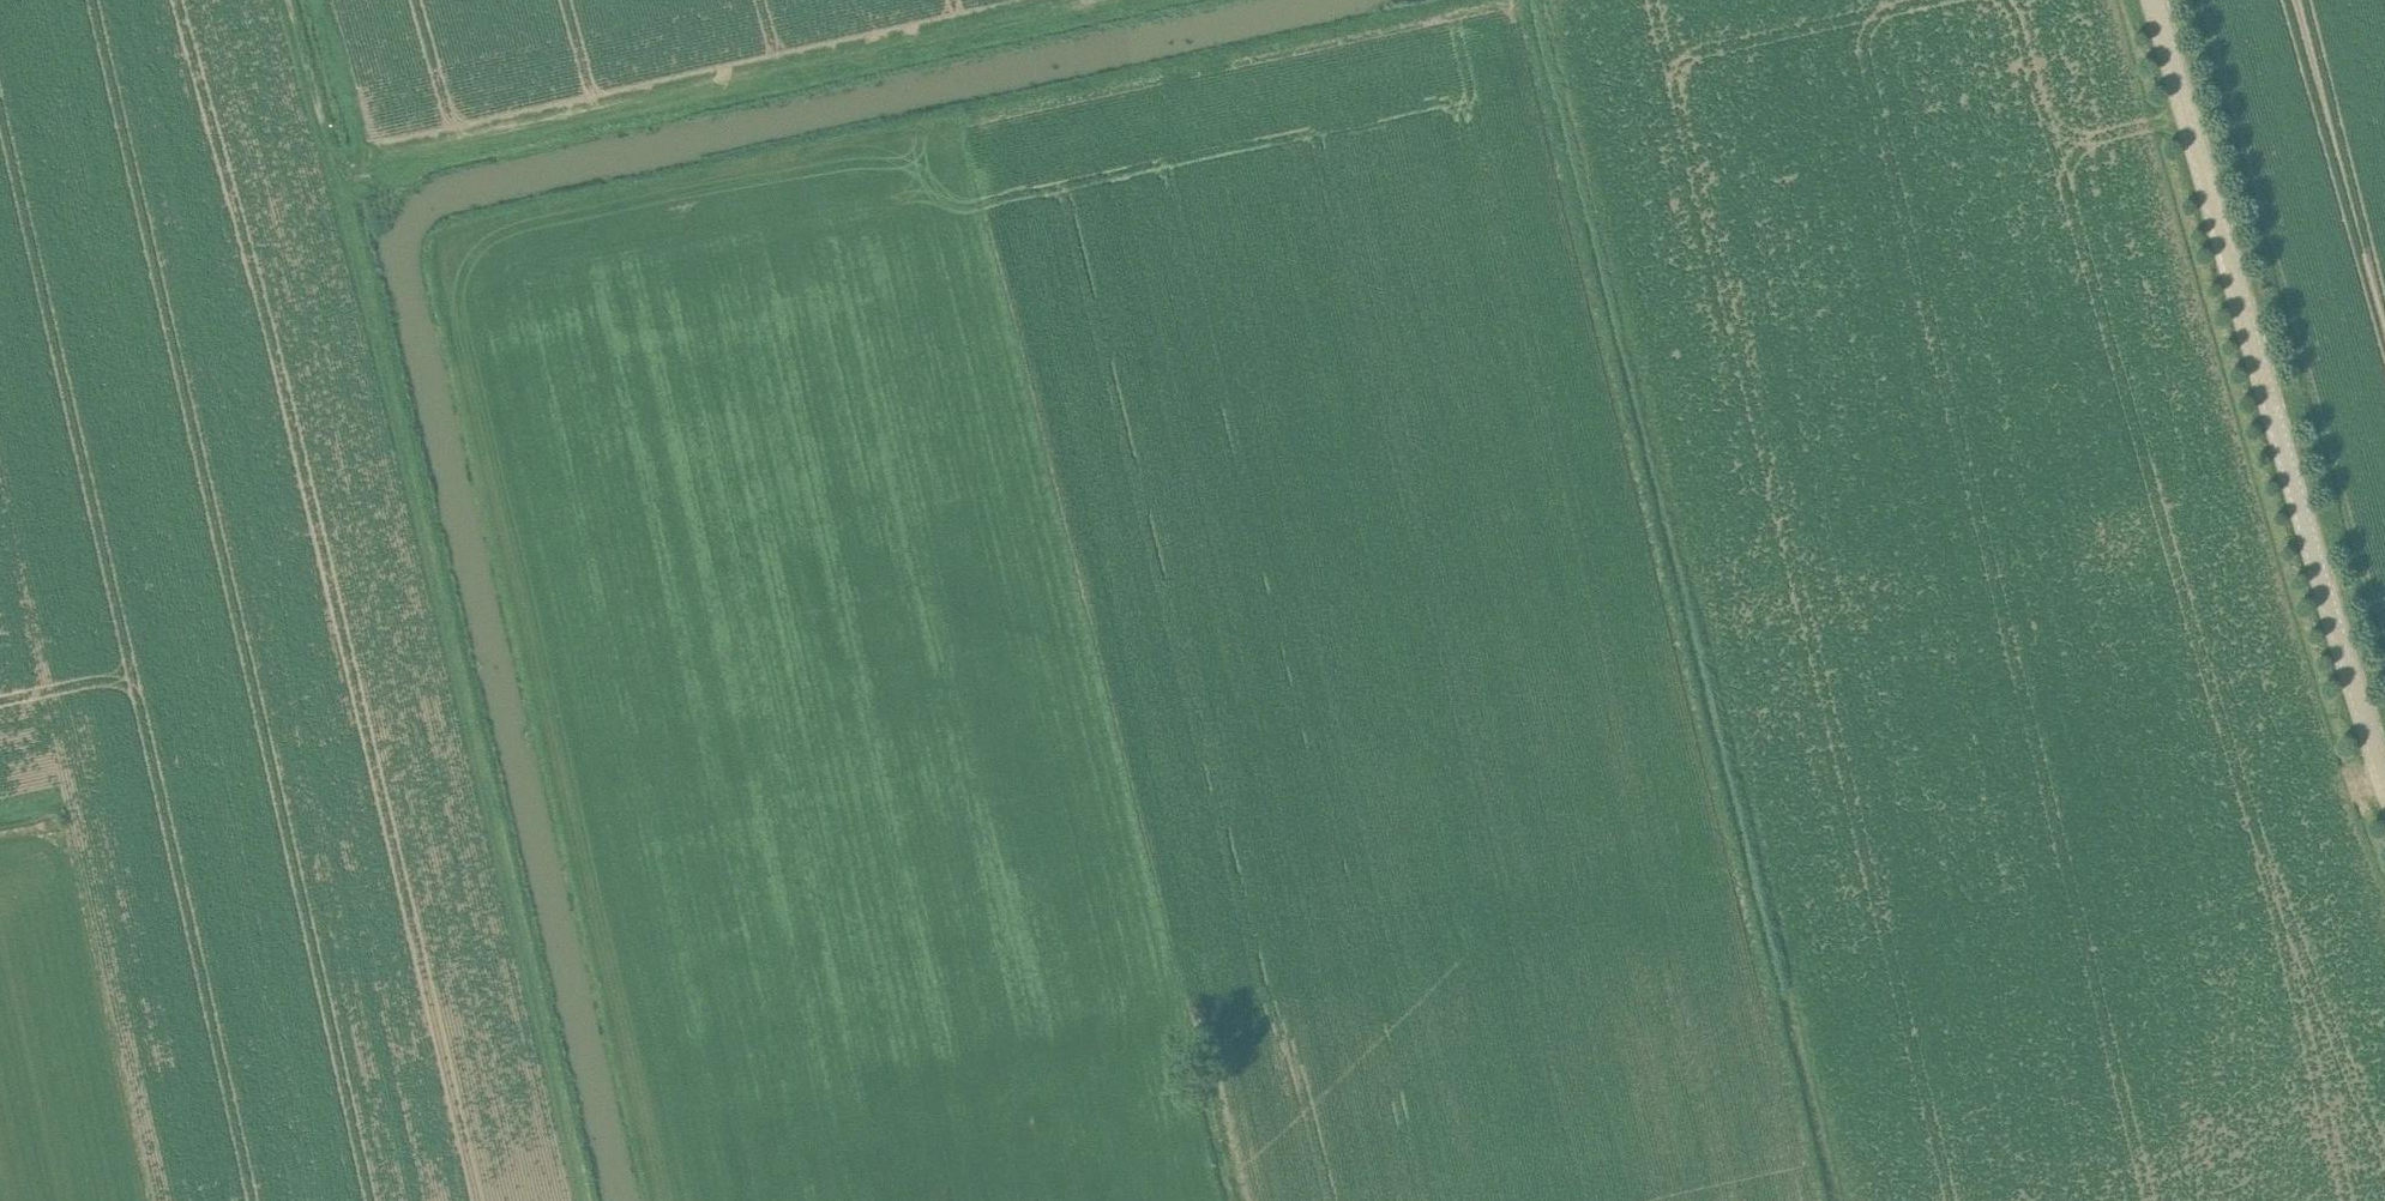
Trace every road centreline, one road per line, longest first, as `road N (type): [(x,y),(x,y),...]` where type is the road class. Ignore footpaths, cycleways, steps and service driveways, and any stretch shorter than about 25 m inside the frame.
road 1 (tertiary): [(2384,727),(2160,0)]

